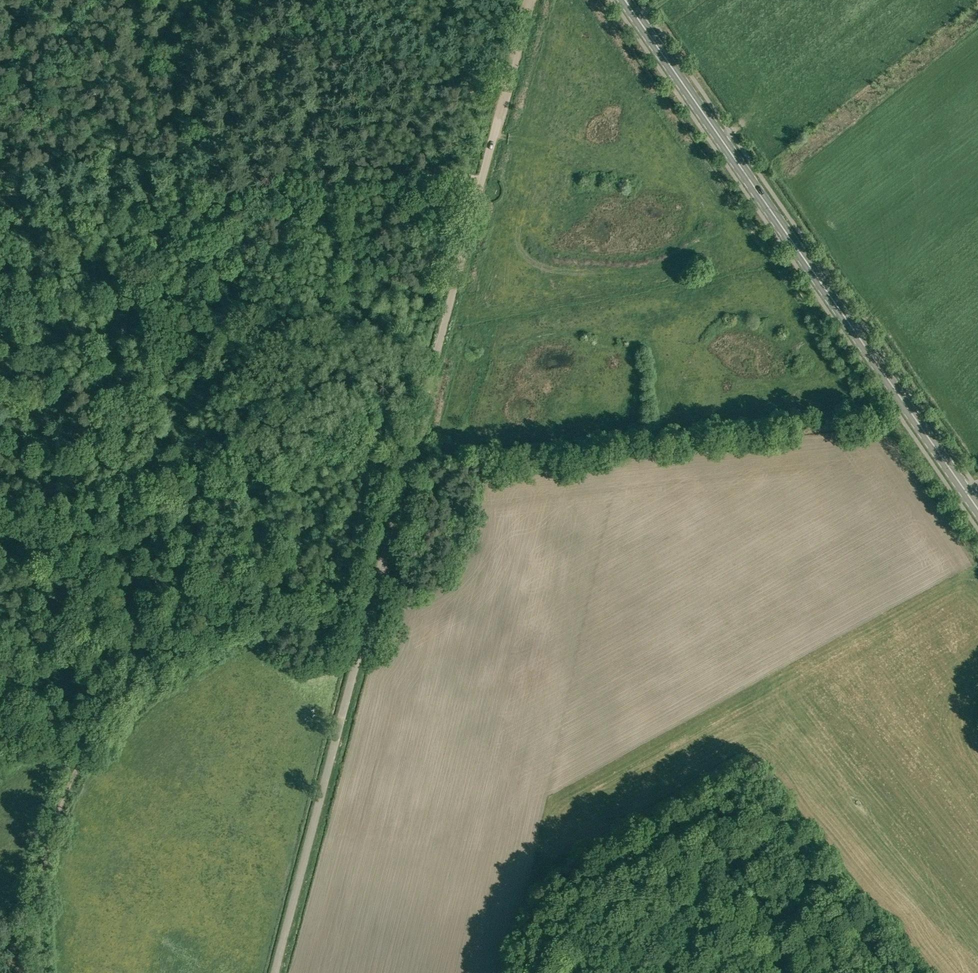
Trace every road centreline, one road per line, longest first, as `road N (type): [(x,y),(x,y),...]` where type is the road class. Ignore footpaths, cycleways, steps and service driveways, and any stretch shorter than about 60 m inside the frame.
road 1 (unclassified): [(277,972),(496,121)]
road 2 (secondary): [(977,509),(625,0)]
road 3 (track): [(376,586),(226,632),(120,704),(87,749),(59,809),(45,871),(51,972)]
road 4 (track): [(496,121),(528,0)]

